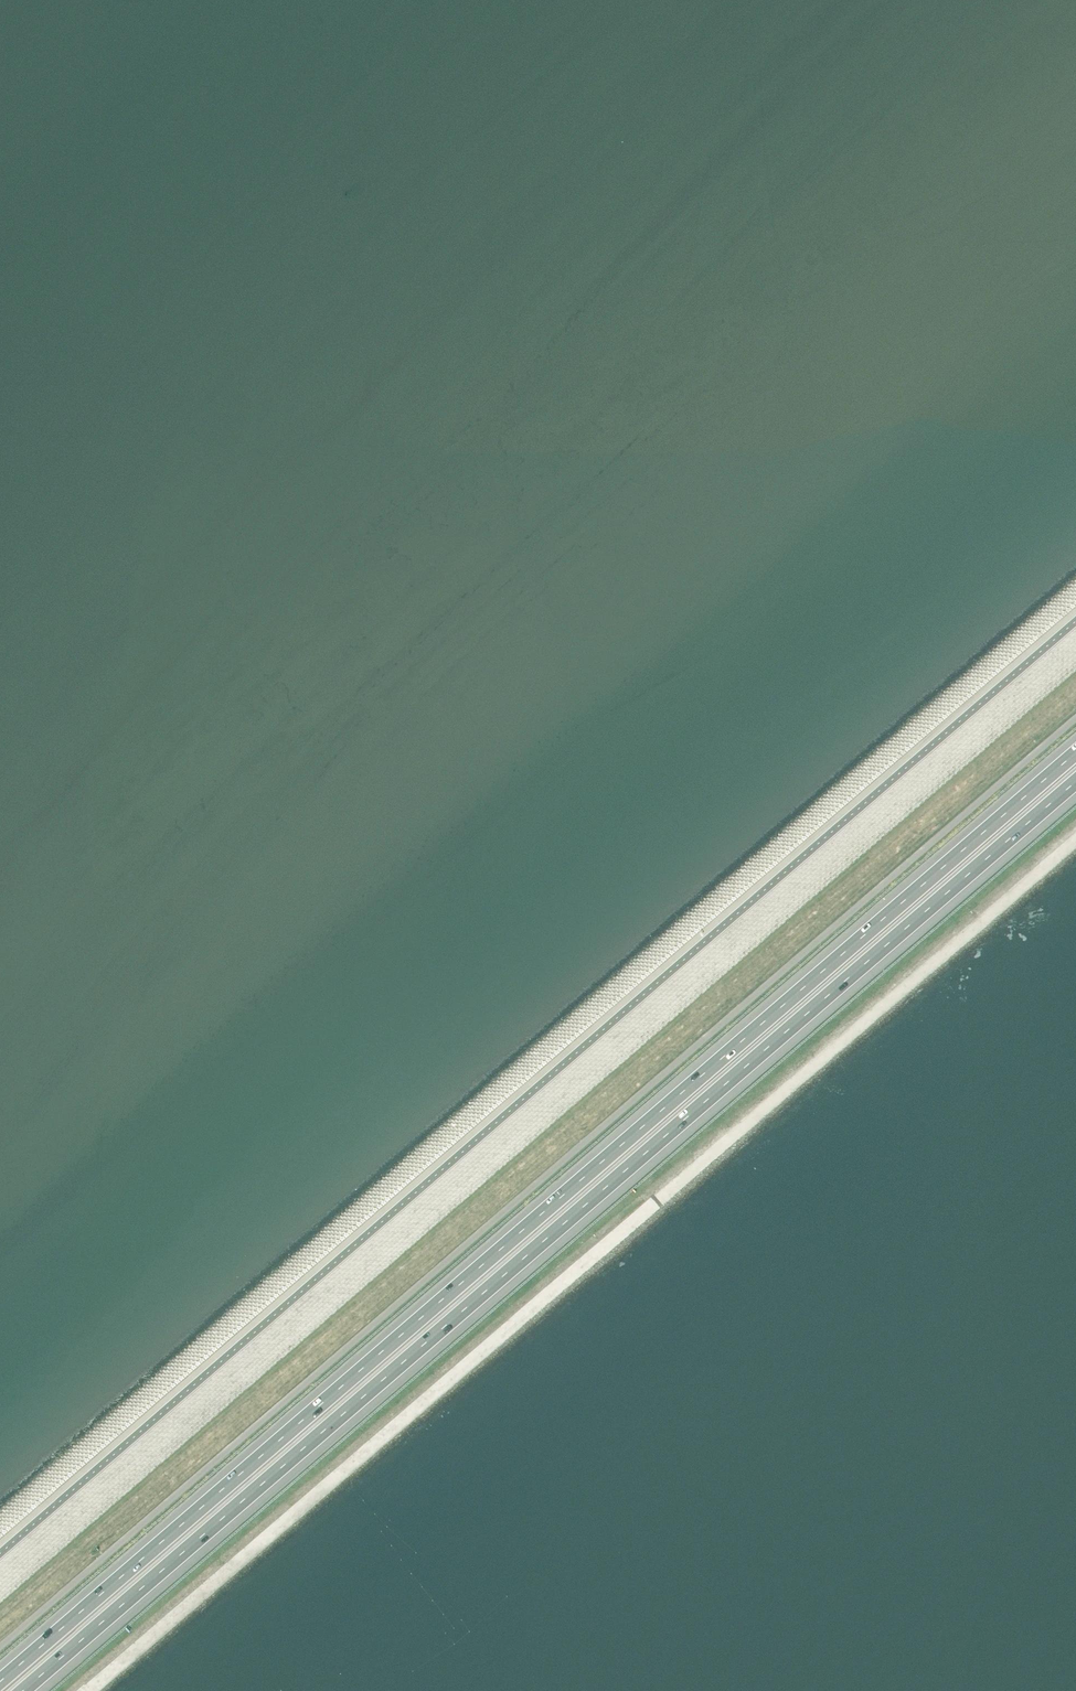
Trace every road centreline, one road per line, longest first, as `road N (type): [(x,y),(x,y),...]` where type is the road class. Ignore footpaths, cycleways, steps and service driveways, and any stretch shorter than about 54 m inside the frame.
road 1 (motorway): [(1075,753),(0,1682)]
road 2 (motorway): [(25,1690),(1075,782)]

